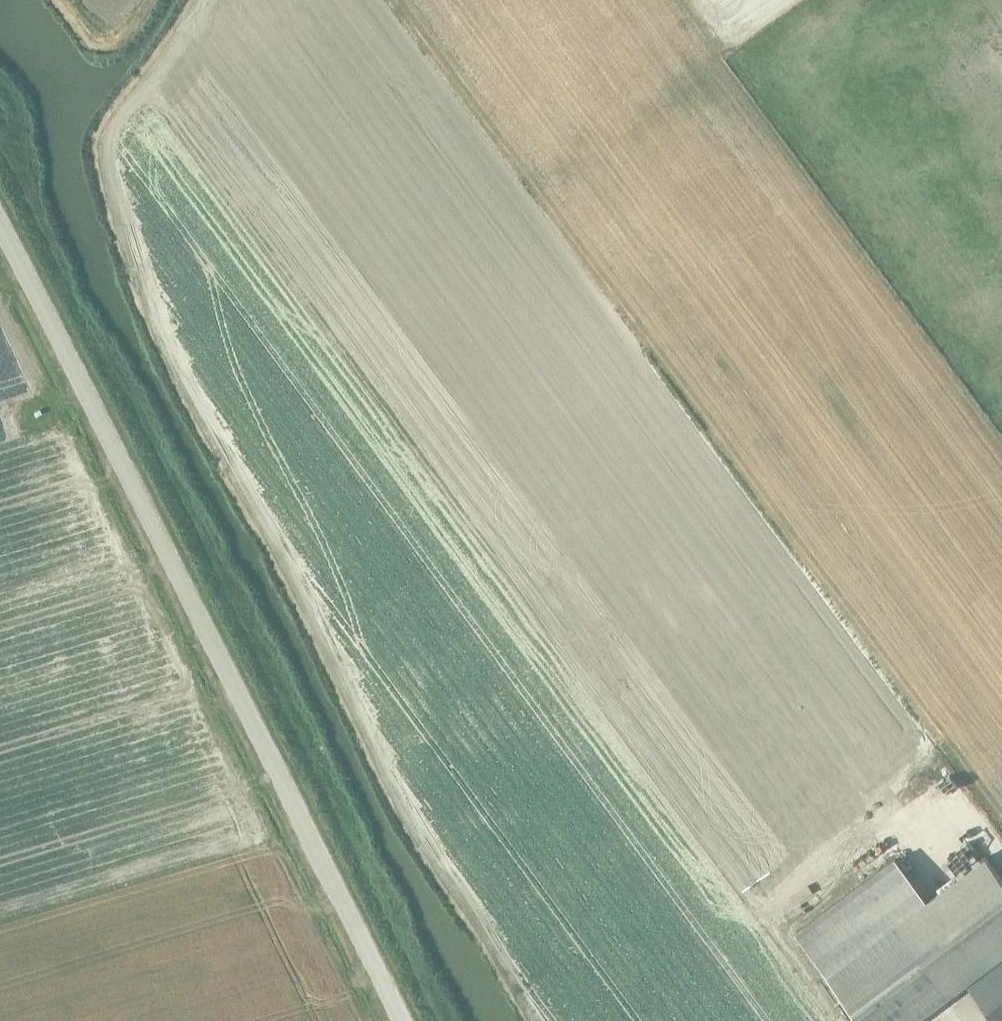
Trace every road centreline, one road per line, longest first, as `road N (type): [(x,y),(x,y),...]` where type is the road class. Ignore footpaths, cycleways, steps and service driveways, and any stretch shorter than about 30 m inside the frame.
road 1 (unclassified): [(390,1020),(0,263)]

